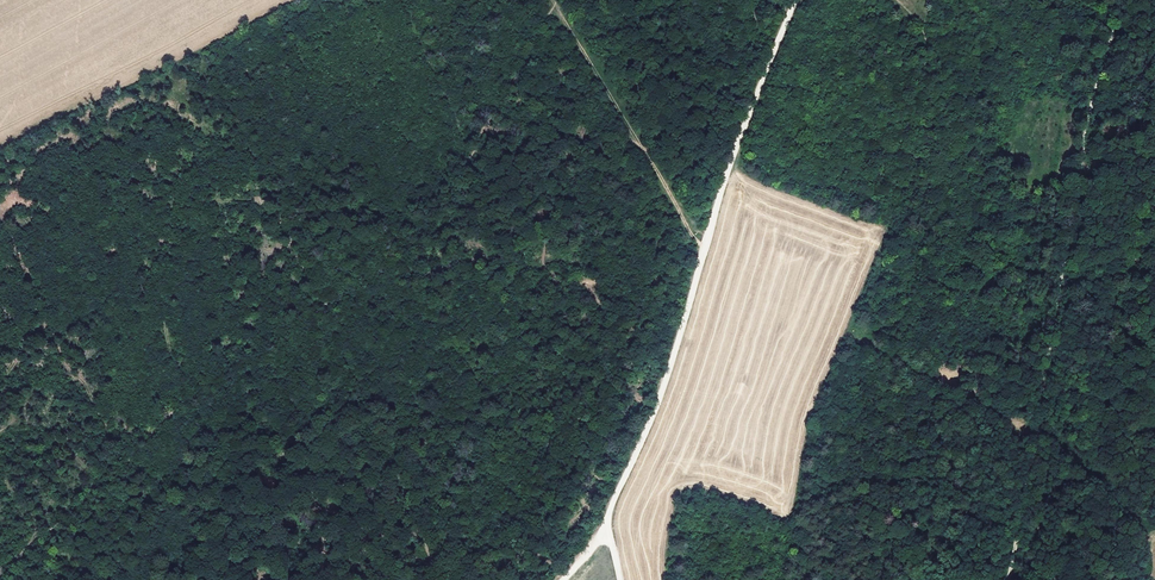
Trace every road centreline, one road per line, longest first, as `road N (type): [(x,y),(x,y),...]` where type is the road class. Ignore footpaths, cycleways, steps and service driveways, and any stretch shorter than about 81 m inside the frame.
road 1 (track): [(560,0),(475,161),(446,198),(328,302),(182,403),(0,571)]
road 2 (track): [(566,579),(592,552),(640,450),(733,160),(797,0)]
road 3 (track): [(1010,579),(1087,133),(1121,0)]

